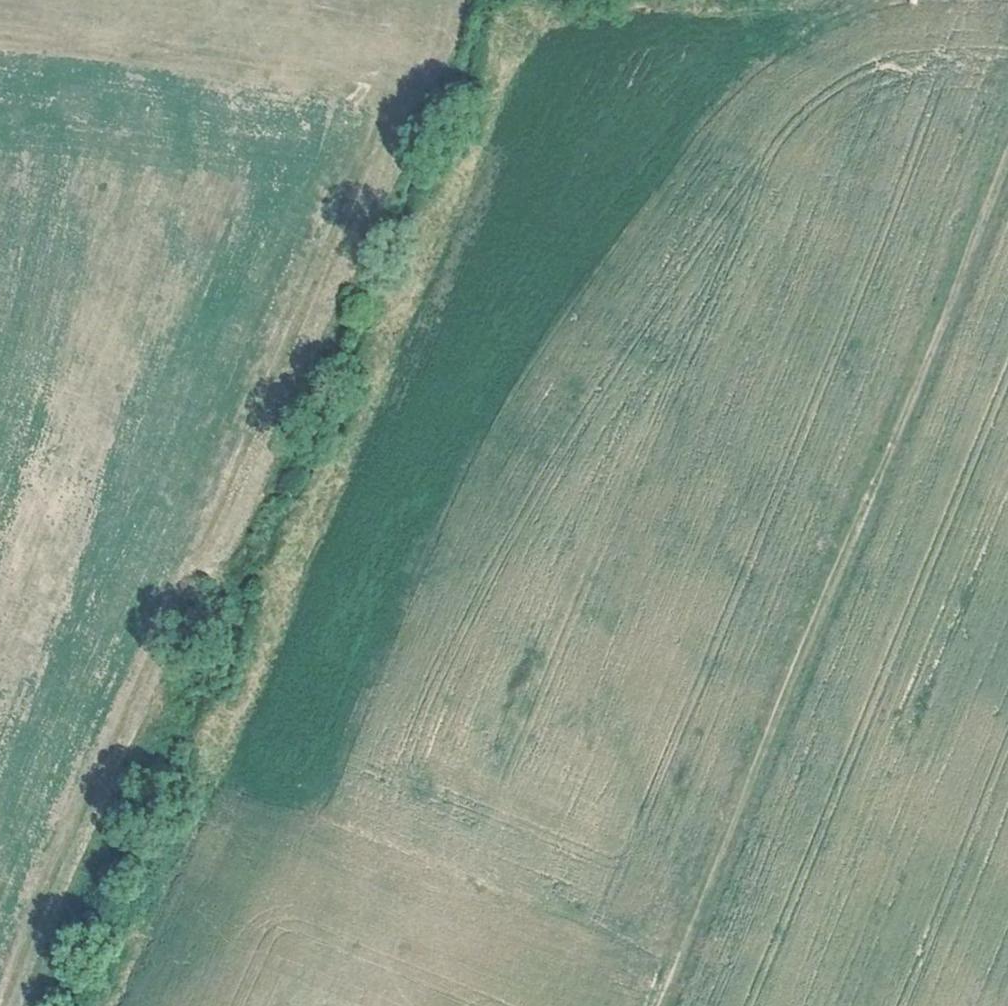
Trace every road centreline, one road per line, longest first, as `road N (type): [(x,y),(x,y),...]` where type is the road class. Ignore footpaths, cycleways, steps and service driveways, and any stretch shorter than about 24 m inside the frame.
road 1 (track): [(1007,136),(941,318),(652,1005)]

